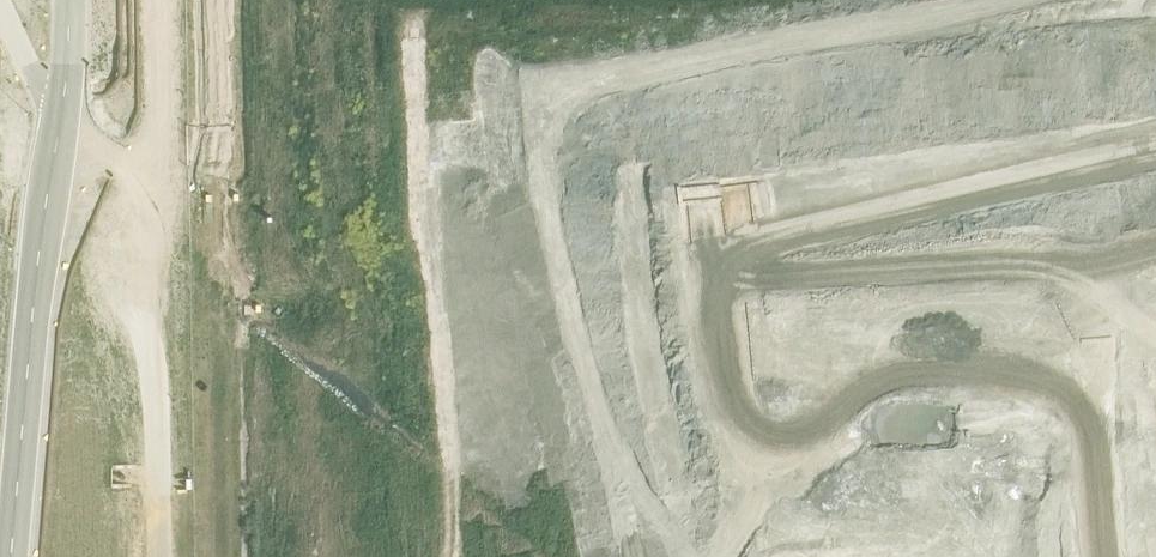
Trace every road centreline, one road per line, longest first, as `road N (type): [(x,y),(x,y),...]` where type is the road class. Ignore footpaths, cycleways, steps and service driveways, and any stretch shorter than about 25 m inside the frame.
road 1 (track): [(13,556),(45,236)]

